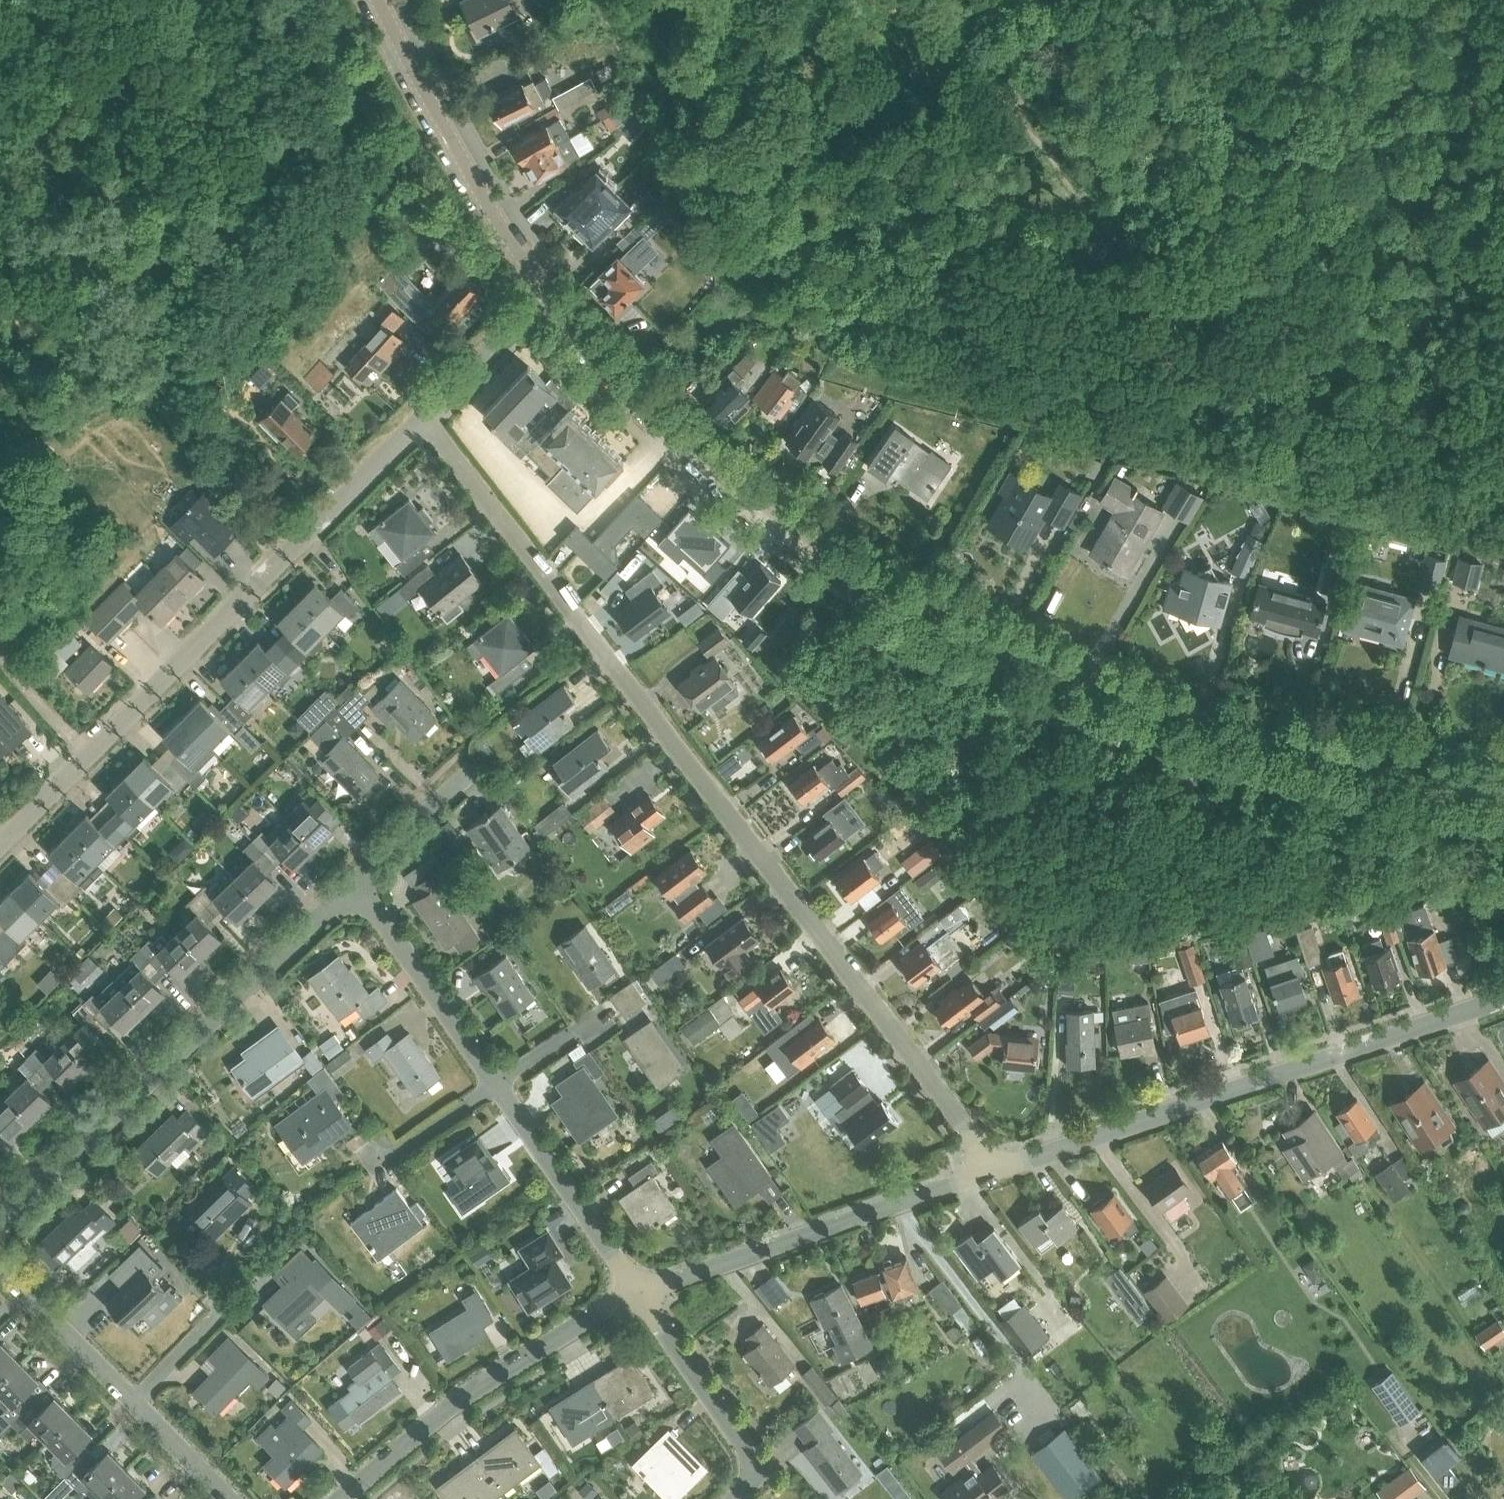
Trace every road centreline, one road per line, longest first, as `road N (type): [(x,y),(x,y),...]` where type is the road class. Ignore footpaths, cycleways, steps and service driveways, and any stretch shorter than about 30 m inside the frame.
road 1 (unclassified): [(1503,803),(1221,732),(1052,677),(895,604),(814,557),(544,296)]
road 2 (residential): [(997,1169),(422,417)]
road 3 (track): [(870,0),(1047,149),(1236,474),(1503,546)]
road 4 (unclassified): [(0,844),(422,417)]
road 5 (residential): [(997,1169),(1503,1001)]
road 6 (residential): [(0,1224),(352,889)]
road 7 (residential): [(640,1289),(997,1169)]
road 8 (residential): [(336,1498),(465,1394),(640,1289)]
road 9 (unclassified): [(544,296),(380,0)]
road 10 (residential): [(733,1498),(761,1470),(640,1289)]
road 11 (residential): [(640,1289),(493,1087)]
road 12 (residential): [(493,1087),(372,904),(352,889)]
road 13 (residential): [(134,1402),(0,1268)]
road 14 (unclassified): [(422,417),(544,296)]
road 15 (residential): [(352,889),(468,773)]
road 16 (residential): [(377,1166),(493,1087)]
road 17 (residential): [(229,1498),(134,1402)]
road 18 (residential): [(134,1402),(222,1311)]

